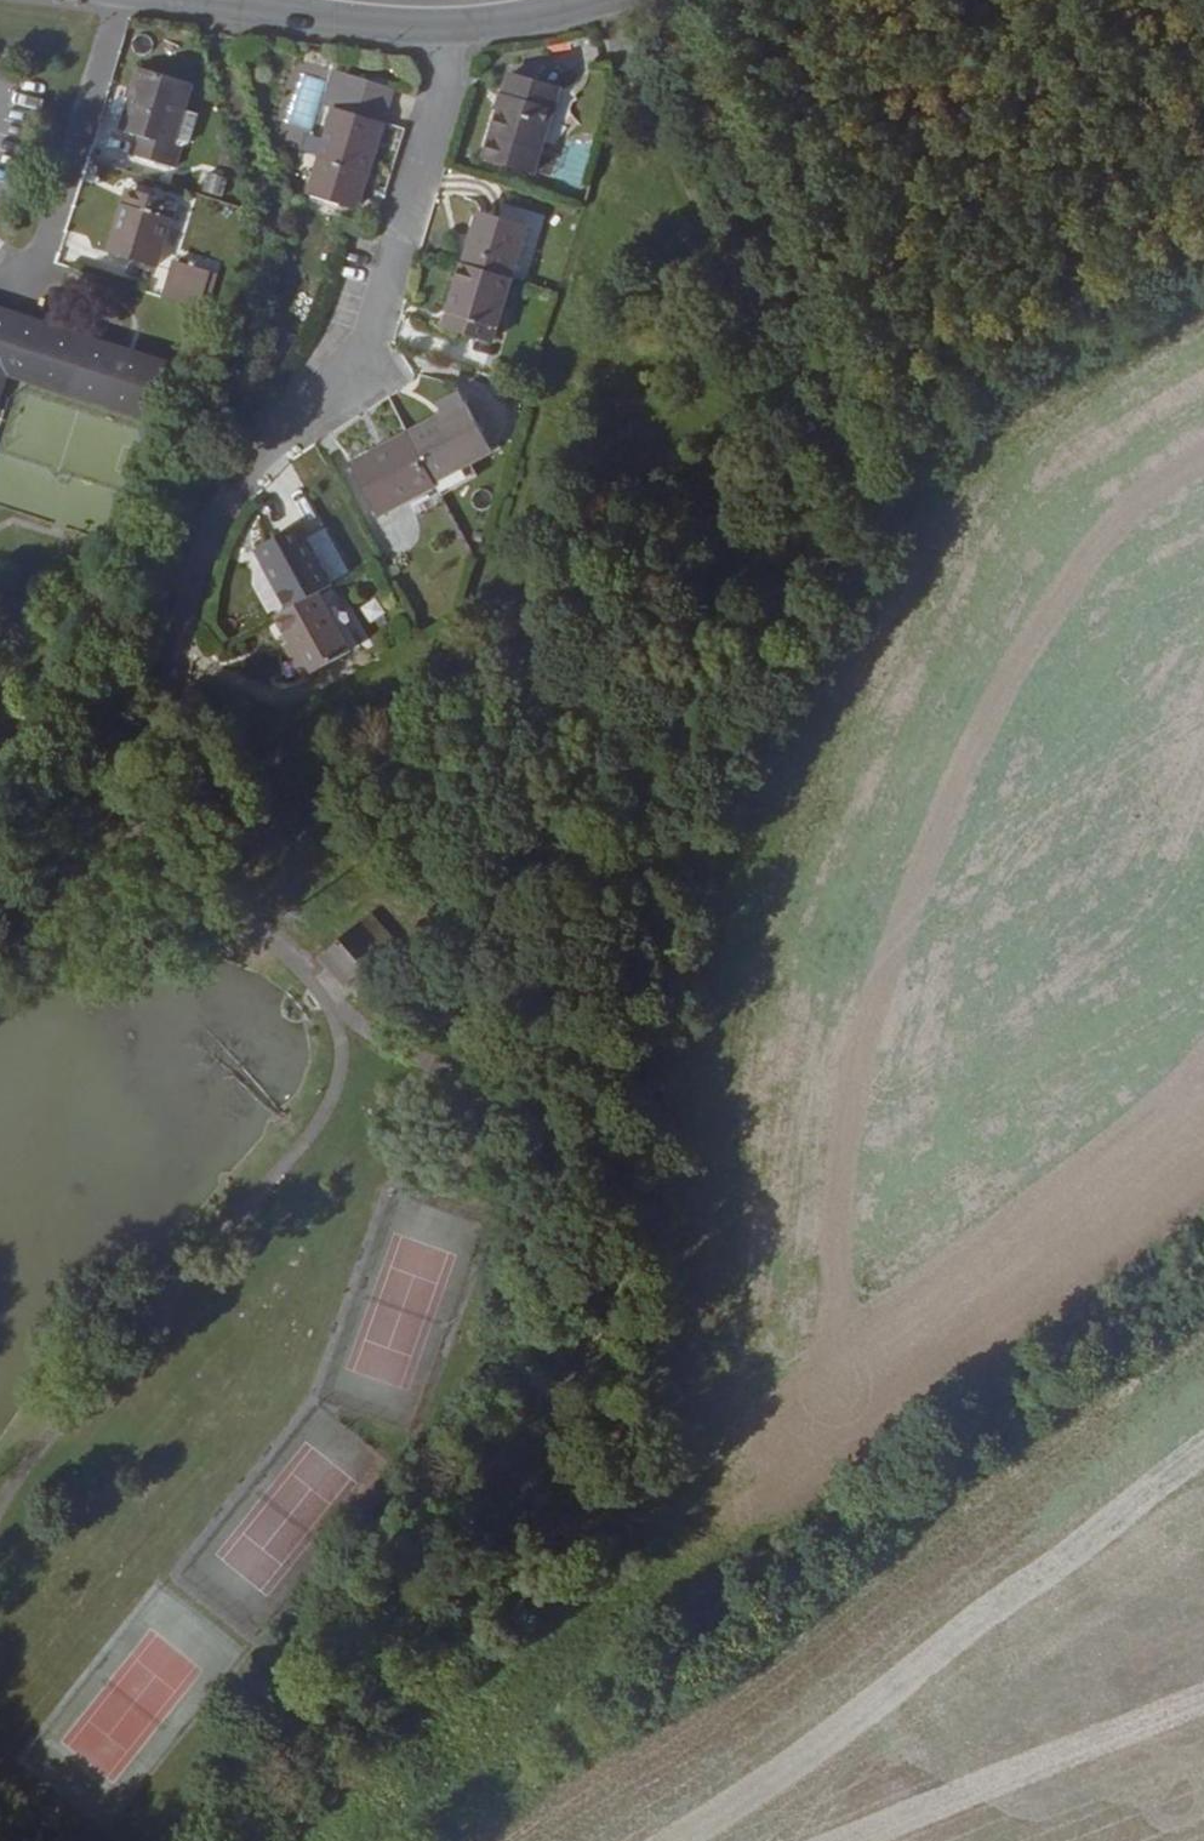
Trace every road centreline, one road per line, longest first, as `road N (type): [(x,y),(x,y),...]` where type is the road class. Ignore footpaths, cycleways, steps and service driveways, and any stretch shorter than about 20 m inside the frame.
road 1 (residential): [(449,22),(439,99),(403,237),(337,364),(258,452),(219,512),(185,597),(176,680)]
road 2 (tertiary): [(449,22),(224,0)]
road 3 (tertiary): [(574,0),(449,22)]

